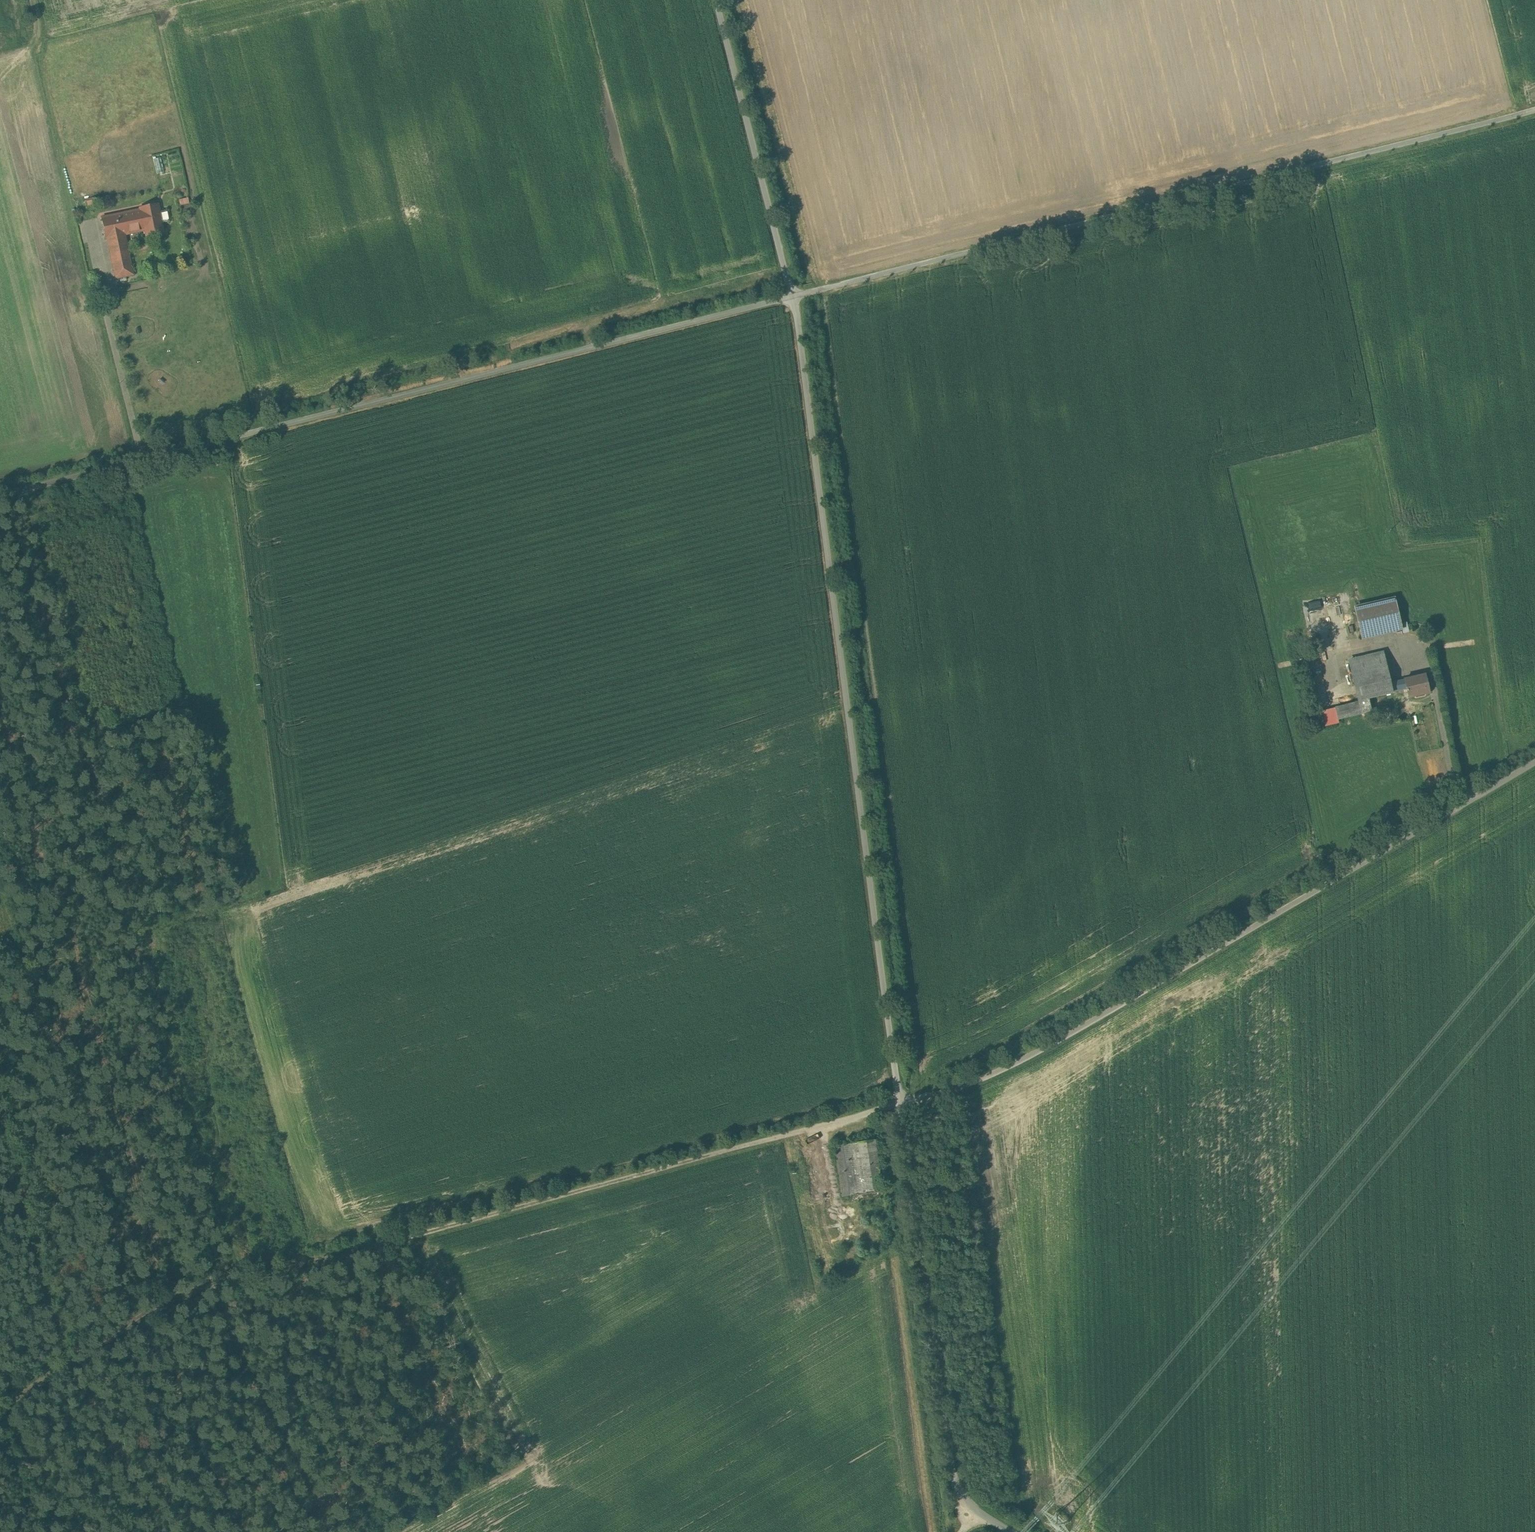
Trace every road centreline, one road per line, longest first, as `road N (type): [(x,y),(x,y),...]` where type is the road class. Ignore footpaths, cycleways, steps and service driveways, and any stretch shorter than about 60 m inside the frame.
road 1 (track): [(898,1101),(188,1292),(151,1305),(0,1406)]
road 2 (unclassified): [(793,296),(0,489)]
road 3 (unclassified): [(793,296),(898,1101)]
road 4 (unclassified): [(1534,101),(793,296)]
road 5 (unclassified): [(1534,761),(1018,1057),(898,1101)]
road 6 (track): [(0,622),(188,1292)]
road 7 (unclassified): [(898,1101),(953,1468),(970,1504),(1015,1531)]
road 8 (track): [(1452,808),(1512,1191)]
road 9 (unclassified): [(717,0),(793,296)]

